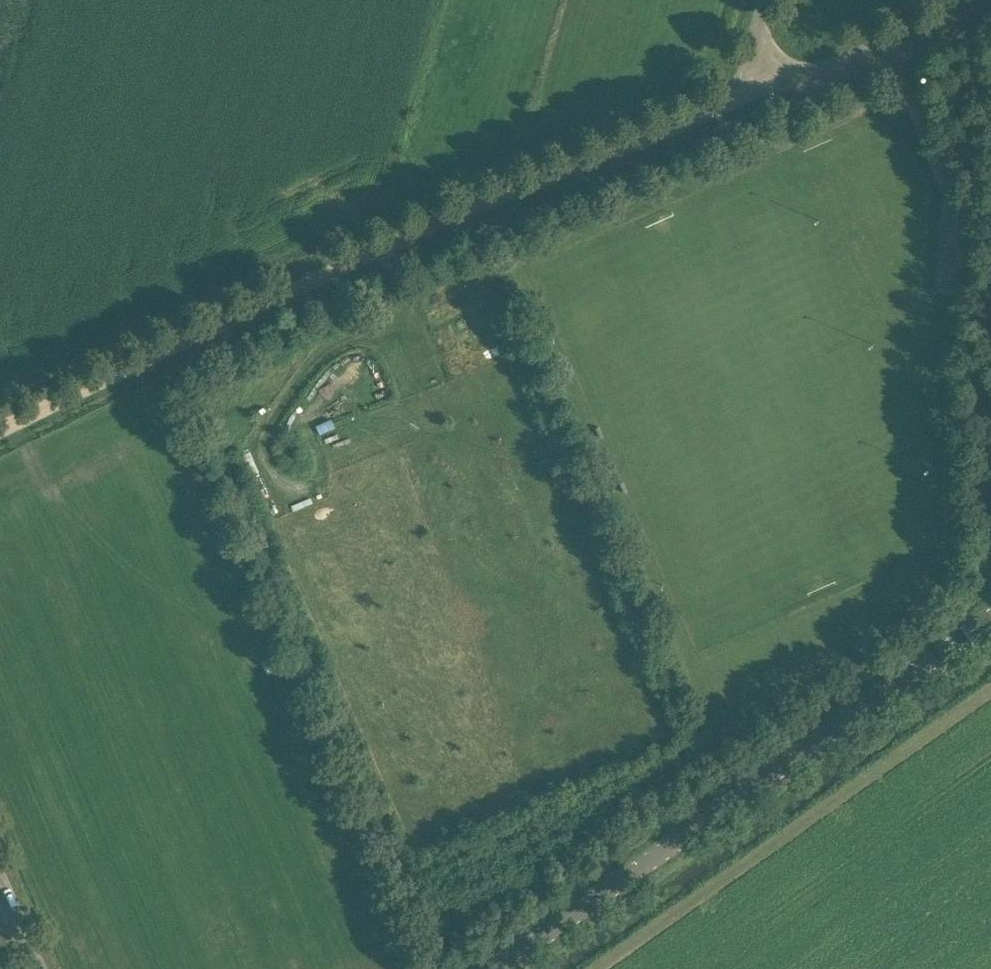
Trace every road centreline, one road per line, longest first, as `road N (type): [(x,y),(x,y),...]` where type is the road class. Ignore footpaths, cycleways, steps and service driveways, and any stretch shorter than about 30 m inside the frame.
road 1 (track): [(766,86),(0,429)]
road 2 (tertiary): [(483,968),(990,616)]
road 3 (residential): [(990,1),(766,86),(758,36),(767,0)]

